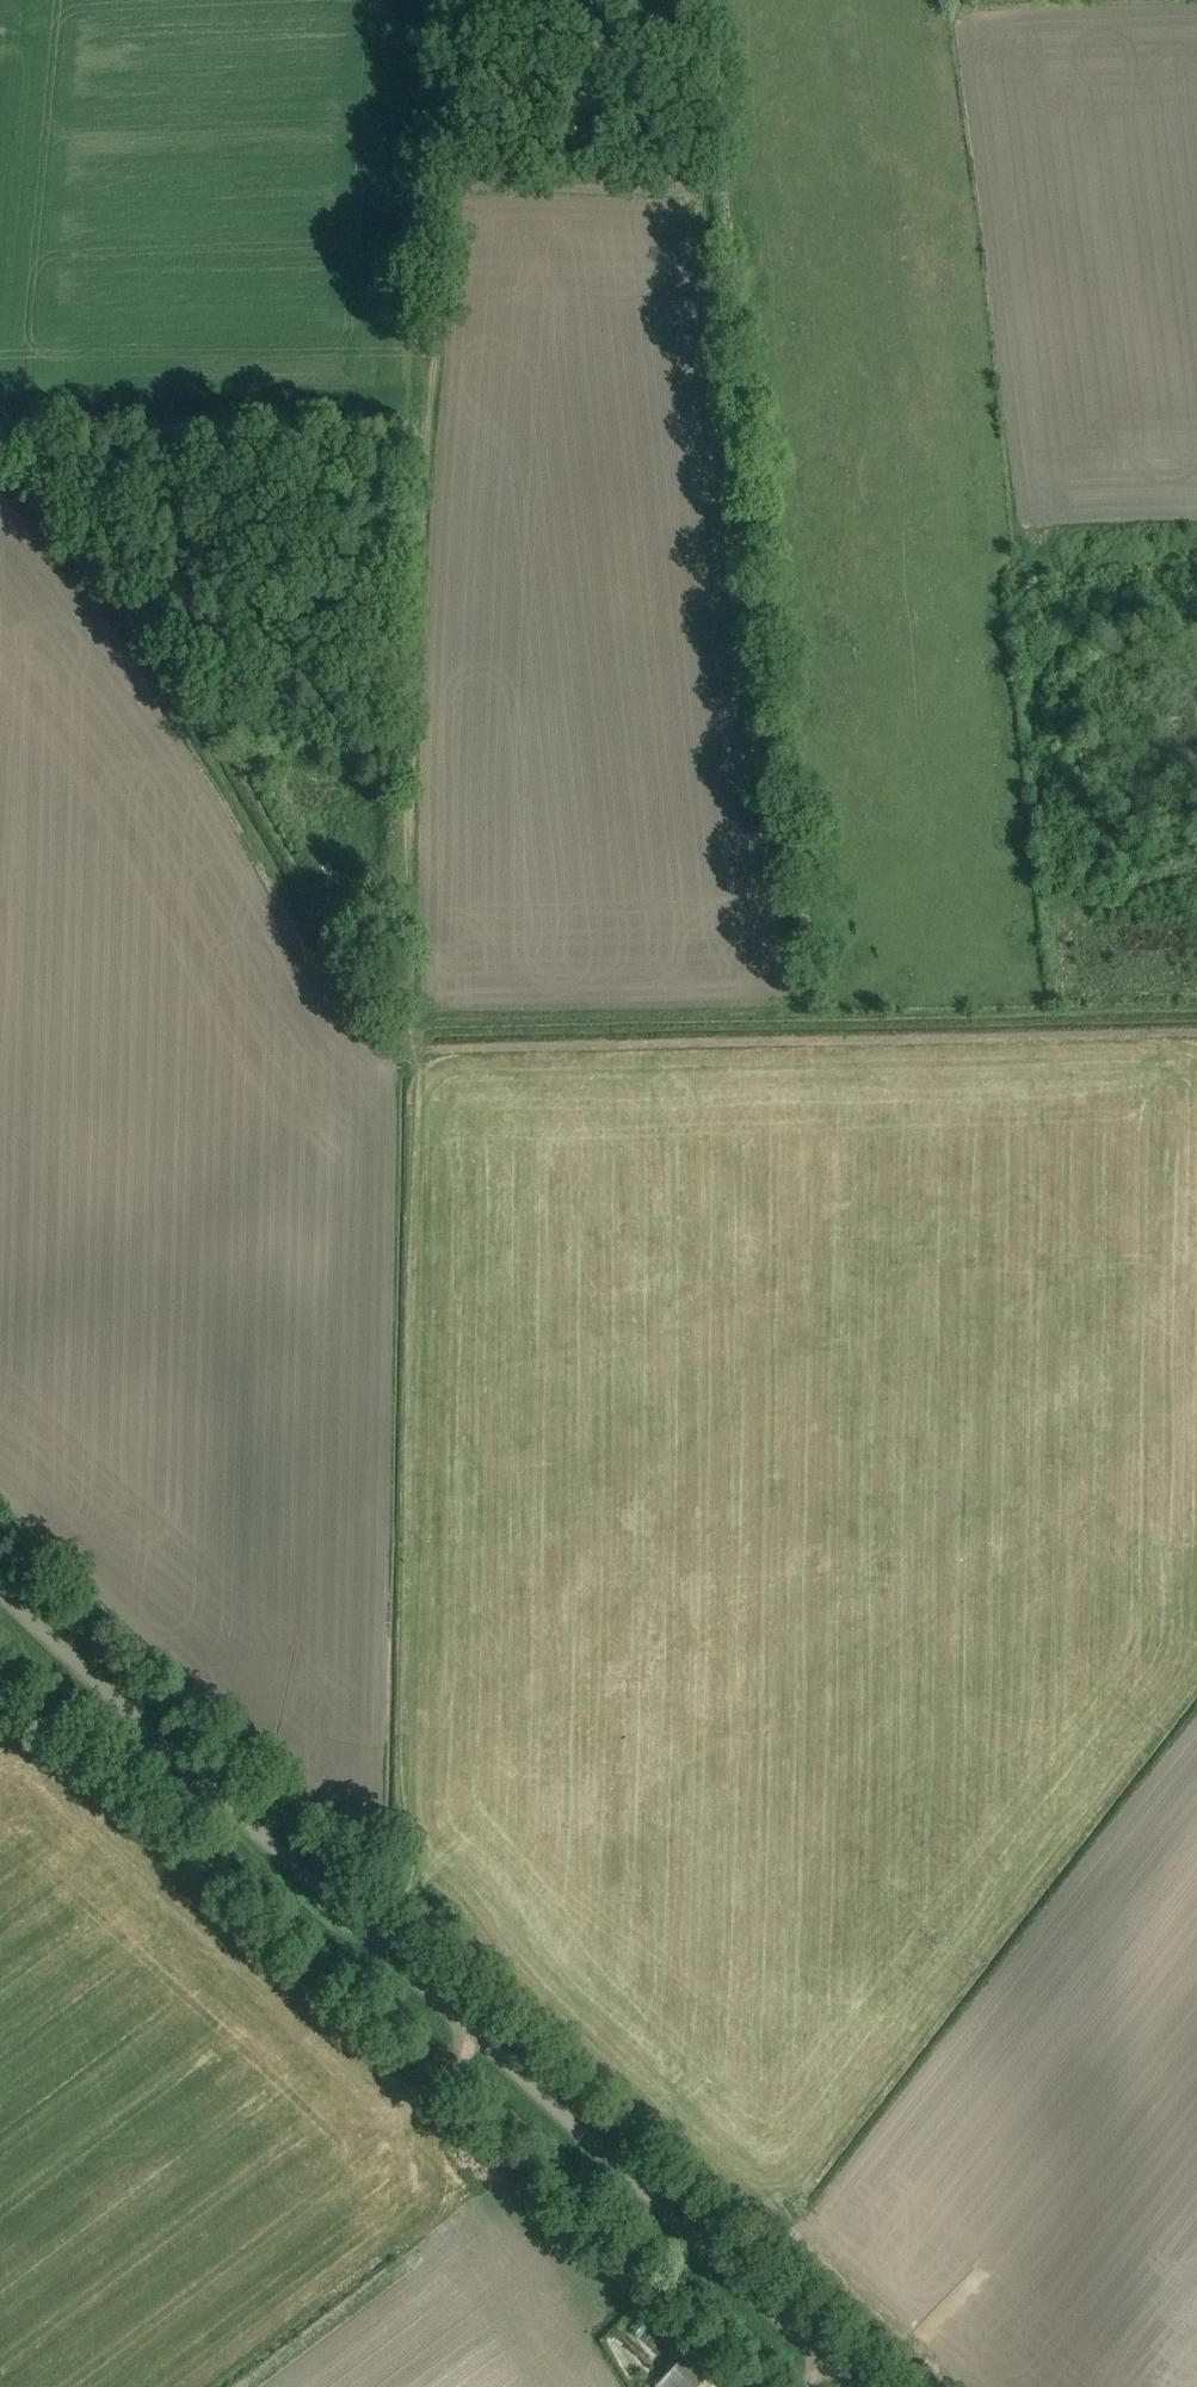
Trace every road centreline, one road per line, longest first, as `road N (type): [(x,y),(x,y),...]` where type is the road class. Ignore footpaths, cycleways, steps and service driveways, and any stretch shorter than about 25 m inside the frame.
road 1 (unclassified): [(854,2386),(0,1592)]
road 2 (track): [(418,1061),(438,433),(464,0)]

